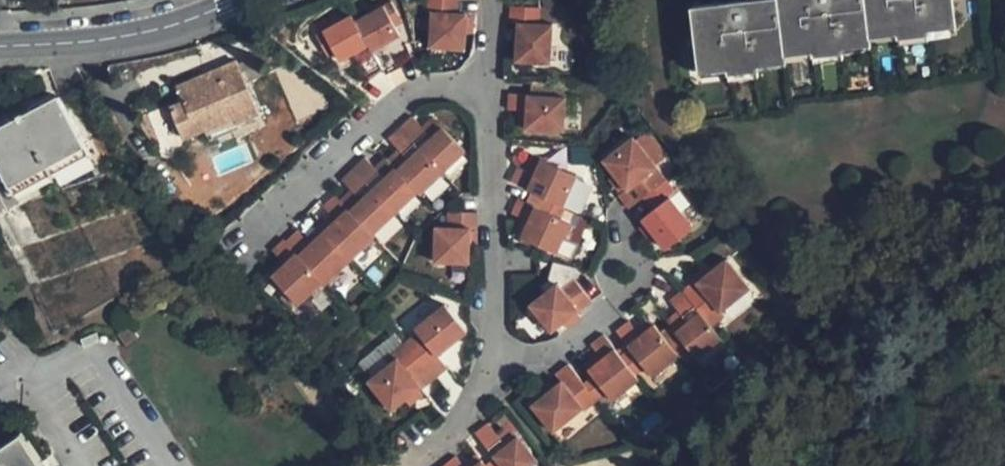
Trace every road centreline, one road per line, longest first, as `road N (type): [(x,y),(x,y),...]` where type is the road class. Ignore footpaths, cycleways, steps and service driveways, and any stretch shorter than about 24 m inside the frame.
road 1 (residential): [(0,47),(142,30),(242,0)]

